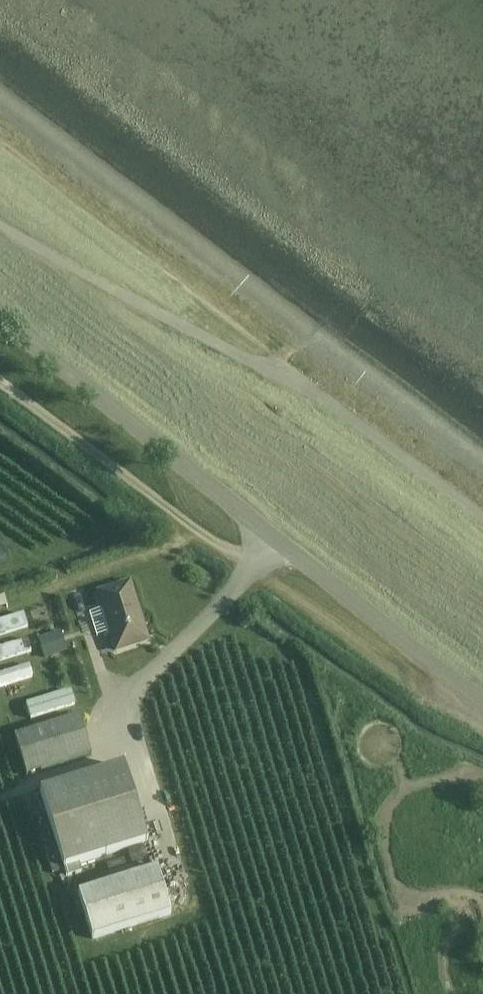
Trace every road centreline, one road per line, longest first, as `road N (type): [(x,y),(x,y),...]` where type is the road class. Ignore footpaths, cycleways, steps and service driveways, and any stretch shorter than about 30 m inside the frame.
road 1 (unclassified): [(482,706),(0,314)]
road 2 (track): [(482,721),(464,716),(277,594),(0,388)]
road 3 (track): [(0,141),(287,355),(293,387)]
road 4 (track): [(127,757),(0,796)]

